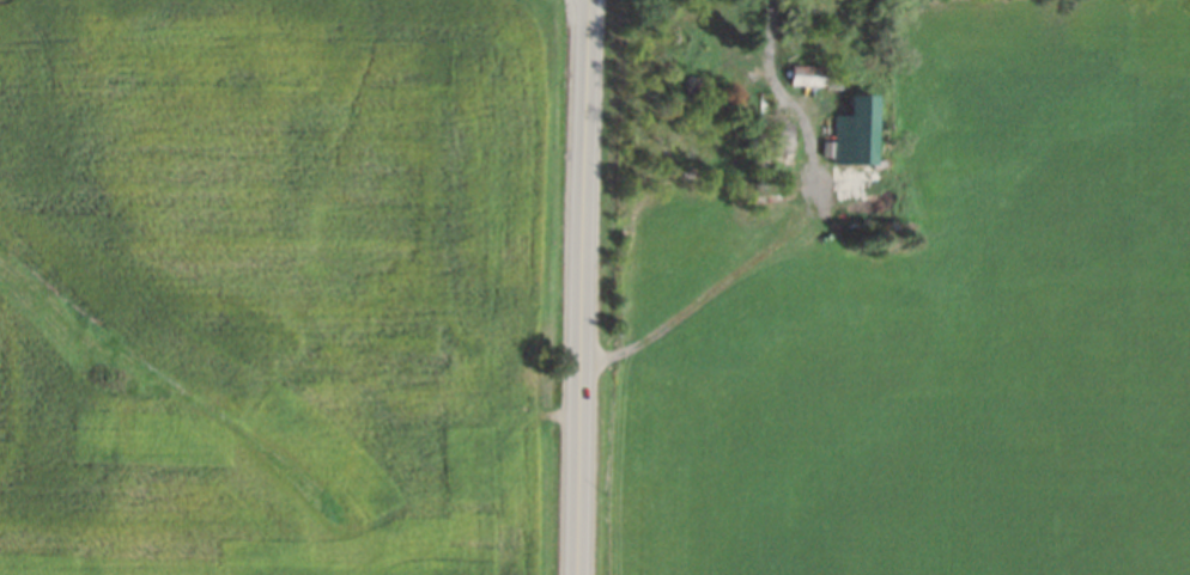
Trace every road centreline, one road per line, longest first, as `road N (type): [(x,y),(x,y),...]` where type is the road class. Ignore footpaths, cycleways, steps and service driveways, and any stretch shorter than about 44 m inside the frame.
road 1 (secondary): [(575,574),(587,0)]

